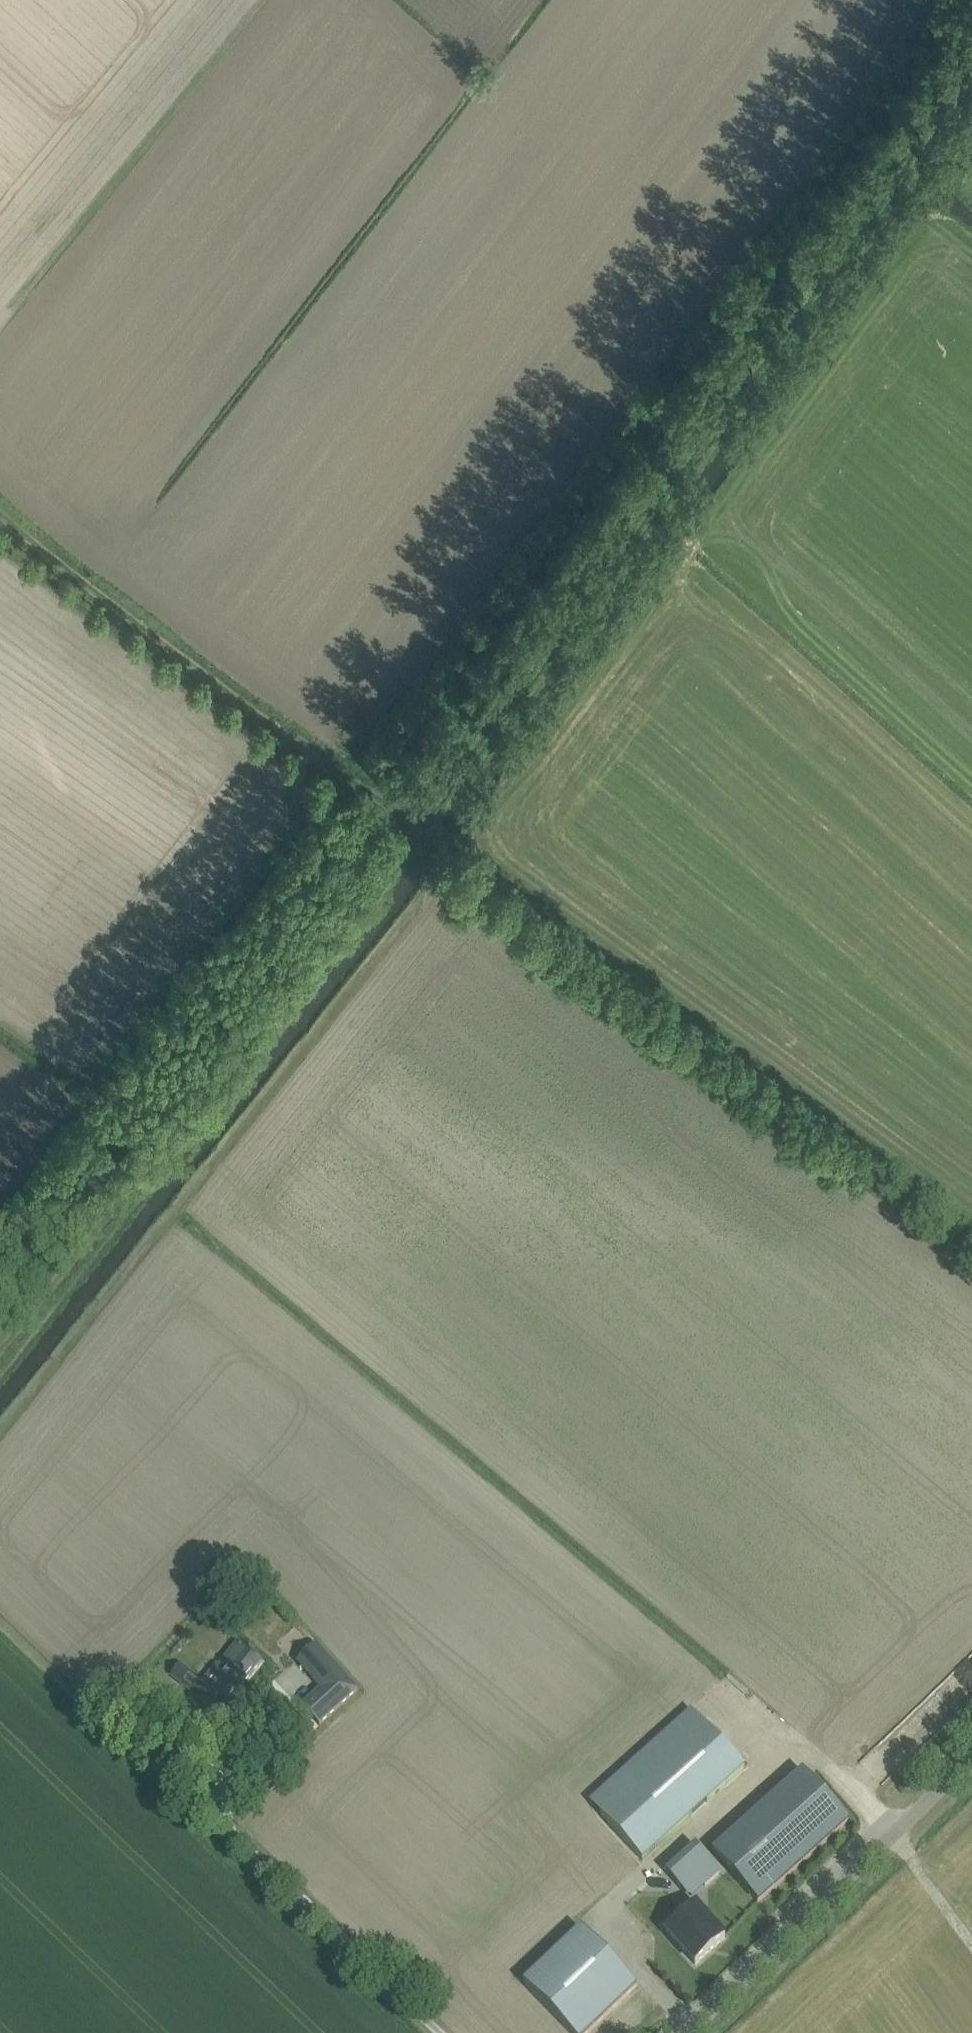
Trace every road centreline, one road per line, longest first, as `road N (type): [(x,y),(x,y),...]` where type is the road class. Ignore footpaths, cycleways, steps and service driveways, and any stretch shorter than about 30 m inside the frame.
road 1 (track): [(0,517),(324,753),(408,828)]
road 2 (unclassified): [(703,2032),(971,1777)]
road 3 (track): [(971,1940),(901,1843)]

